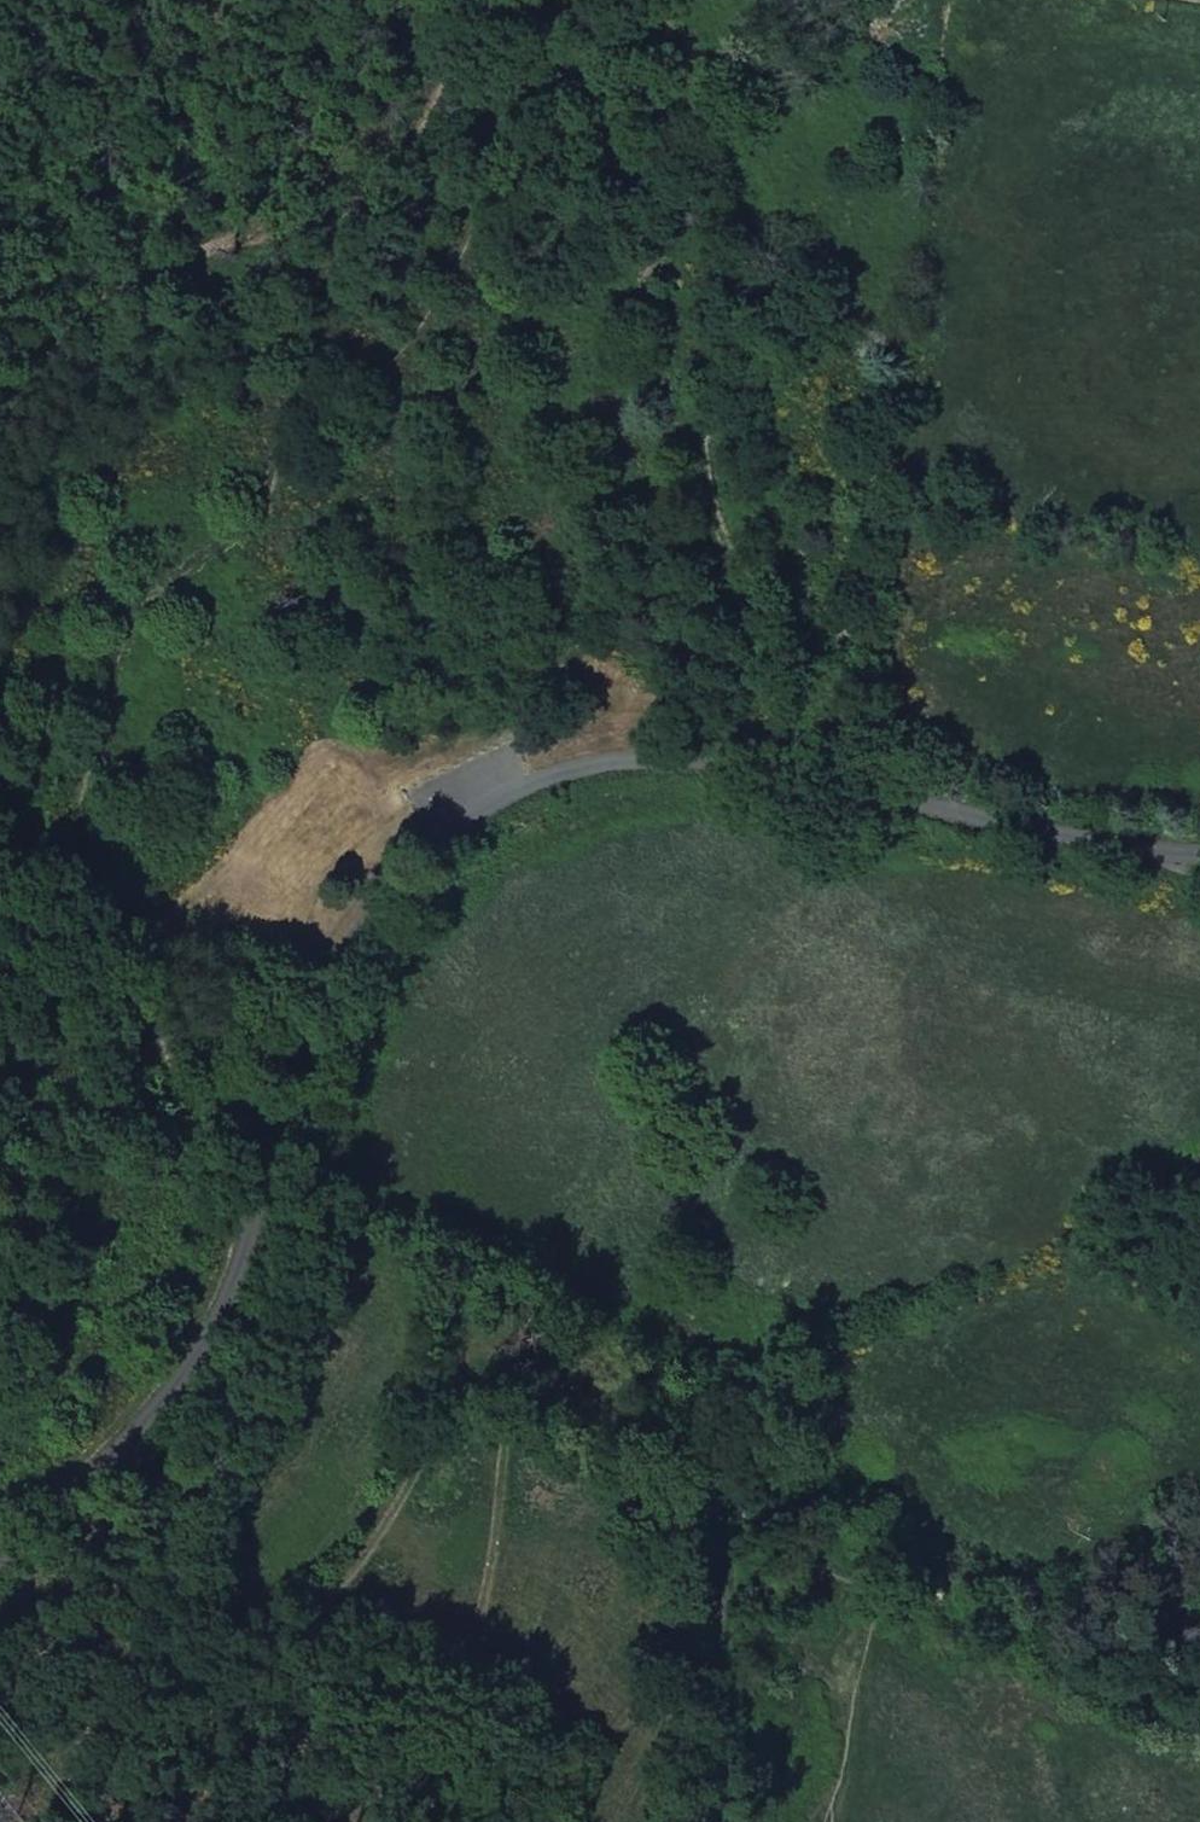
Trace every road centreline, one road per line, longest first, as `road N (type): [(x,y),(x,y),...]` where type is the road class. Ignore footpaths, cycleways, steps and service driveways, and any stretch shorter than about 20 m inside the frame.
road 1 (residential): [(0,1539),(154,1404),(217,1322),(300,1049),(336,964),(368,911),(422,855),(524,777),(607,755),(709,755),(1105,838),(1199,848)]
road 2 (track): [(0,439),(21,393),(106,298),(211,240),(359,215),(407,175),(439,80),(478,0)]

